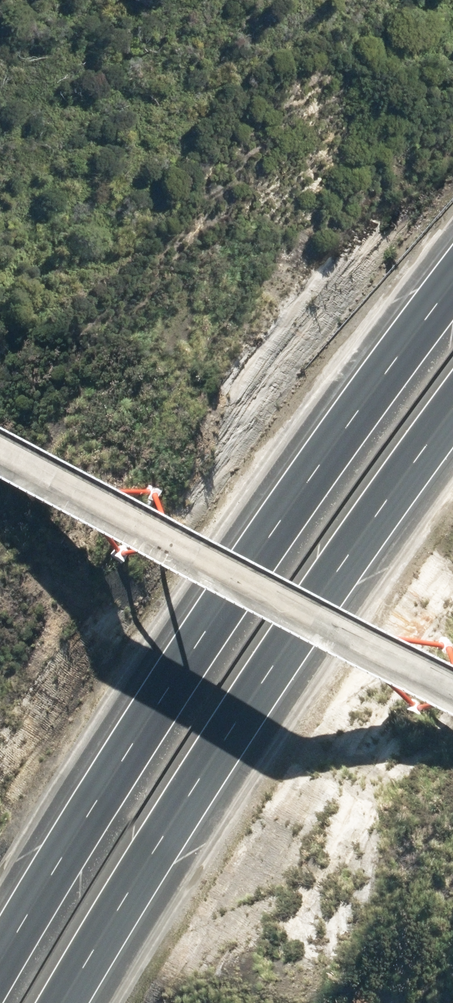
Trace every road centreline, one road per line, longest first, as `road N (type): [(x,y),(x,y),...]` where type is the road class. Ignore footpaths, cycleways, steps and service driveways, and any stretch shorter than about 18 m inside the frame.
road 1 (motorway): [(0,965),(196,643),(452,281)]
road 2 (motorway): [(452,409),(225,743),(63,1002)]
road 3 (residential): [(0,455),(452,691)]

